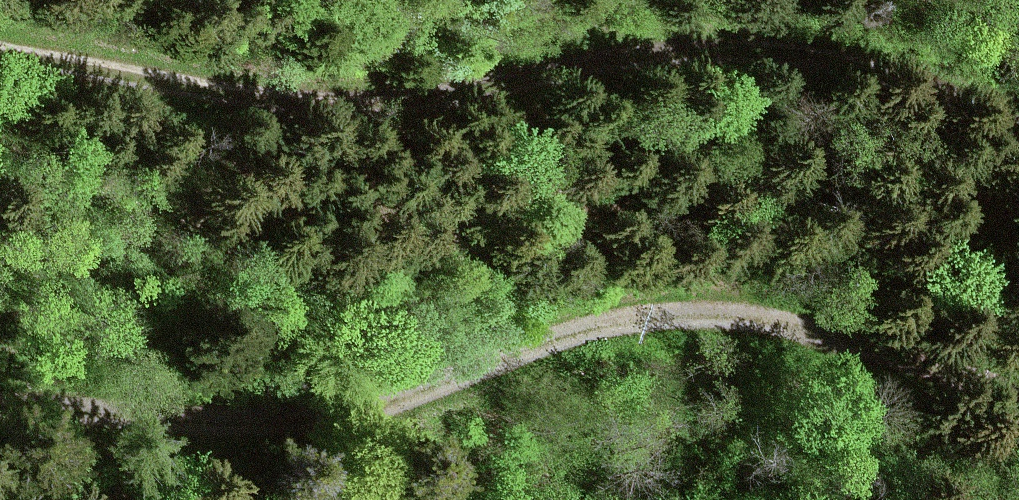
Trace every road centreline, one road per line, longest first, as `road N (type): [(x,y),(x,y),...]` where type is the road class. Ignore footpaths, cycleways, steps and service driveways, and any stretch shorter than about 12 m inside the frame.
road 1 (track): [(1018,398),(777,324),(715,318),(542,344),(345,415),(285,424),(0,414)]
road 2 (track): [(0,56),(297,111),(409,112),(639,63),(747,55),(885,68),(1018,131)]

